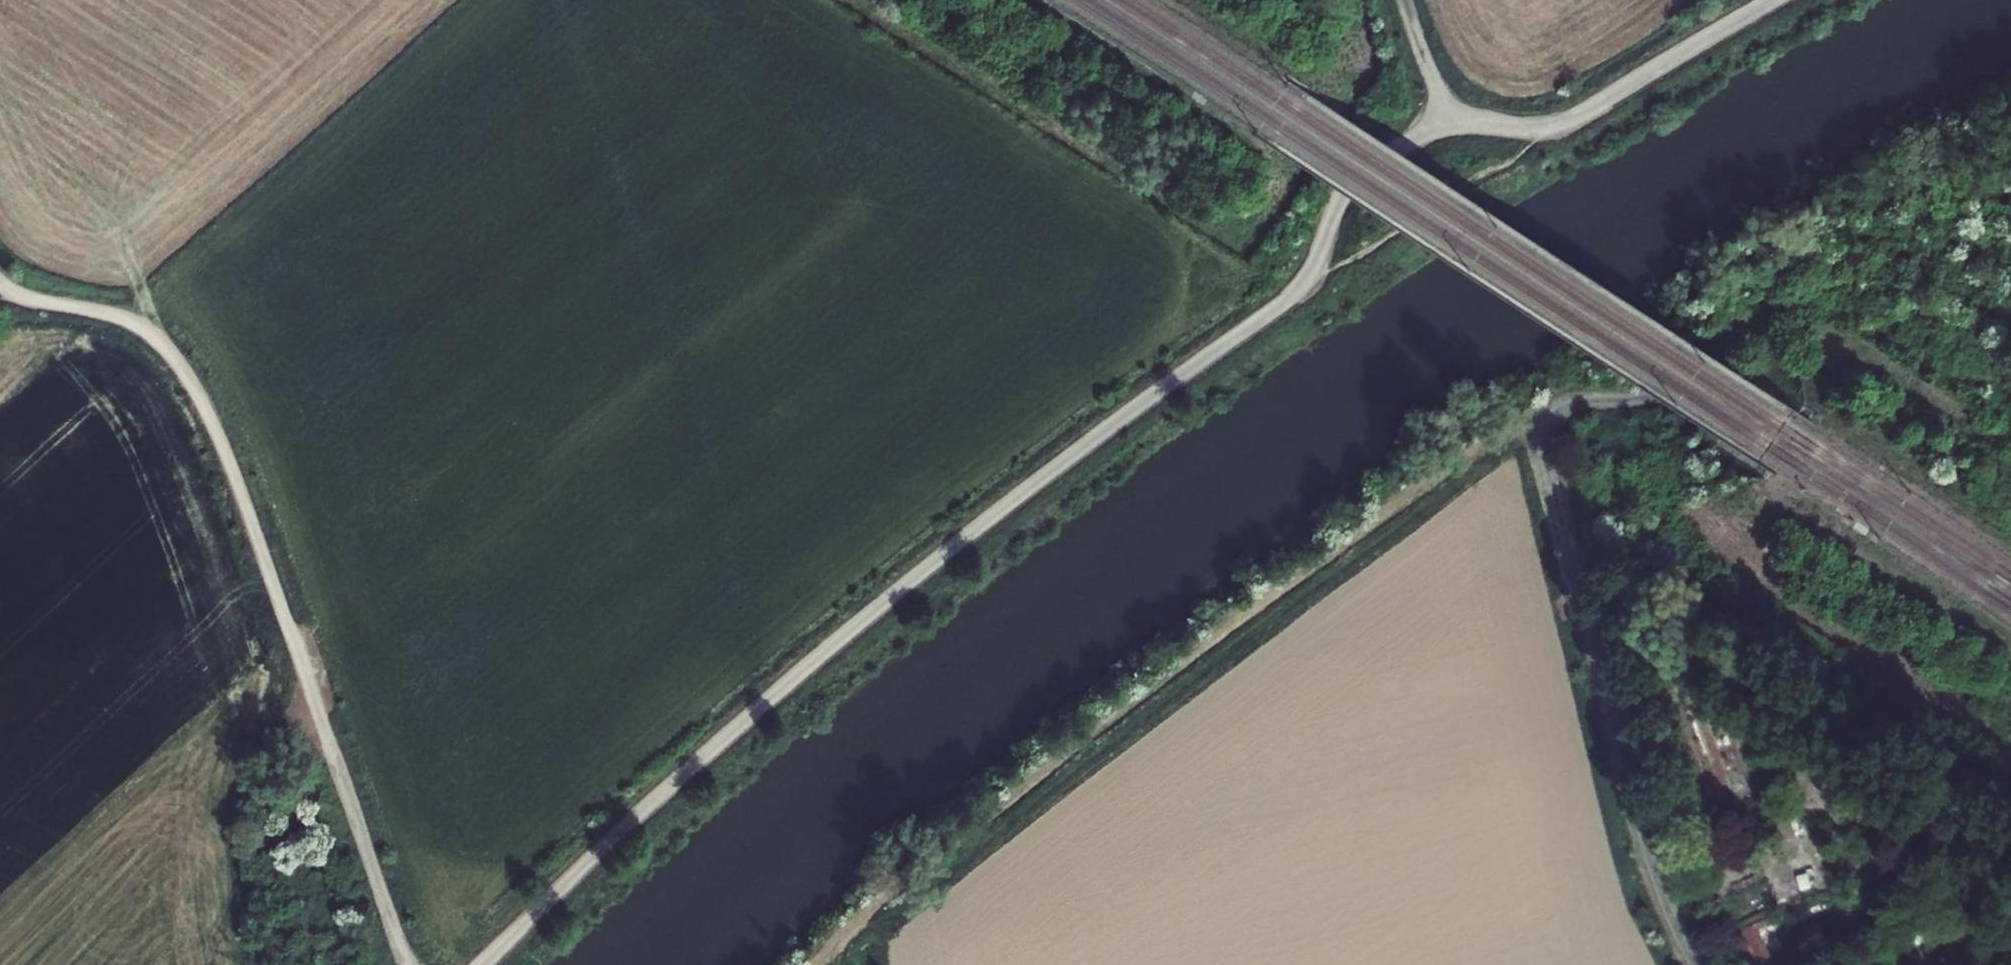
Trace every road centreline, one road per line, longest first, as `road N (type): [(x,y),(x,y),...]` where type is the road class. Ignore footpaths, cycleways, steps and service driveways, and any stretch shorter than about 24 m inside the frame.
road 1 (track): [(407,964),(227,459),(190,380),(157,338),(129,321),(0,283)]
road 2 (unclassified): [(1695,964),(1654,872),(1533,415)]

